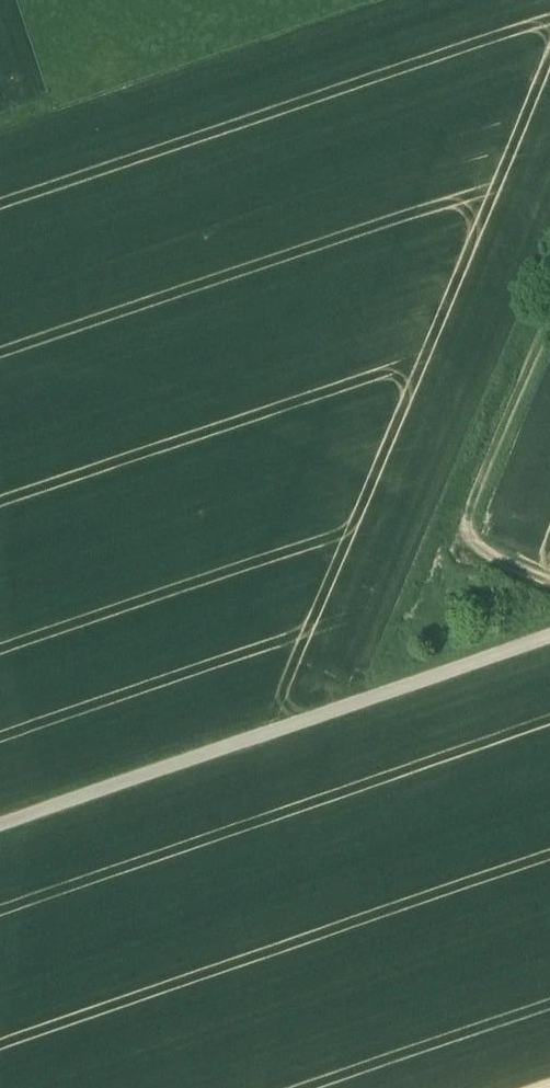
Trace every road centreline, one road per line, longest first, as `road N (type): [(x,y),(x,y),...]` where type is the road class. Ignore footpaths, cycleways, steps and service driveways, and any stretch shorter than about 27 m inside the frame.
road 1 (unclassified): [(0,827),(549,639)]
road 2 (track): [(549,574),(462,529),(549,315)]

